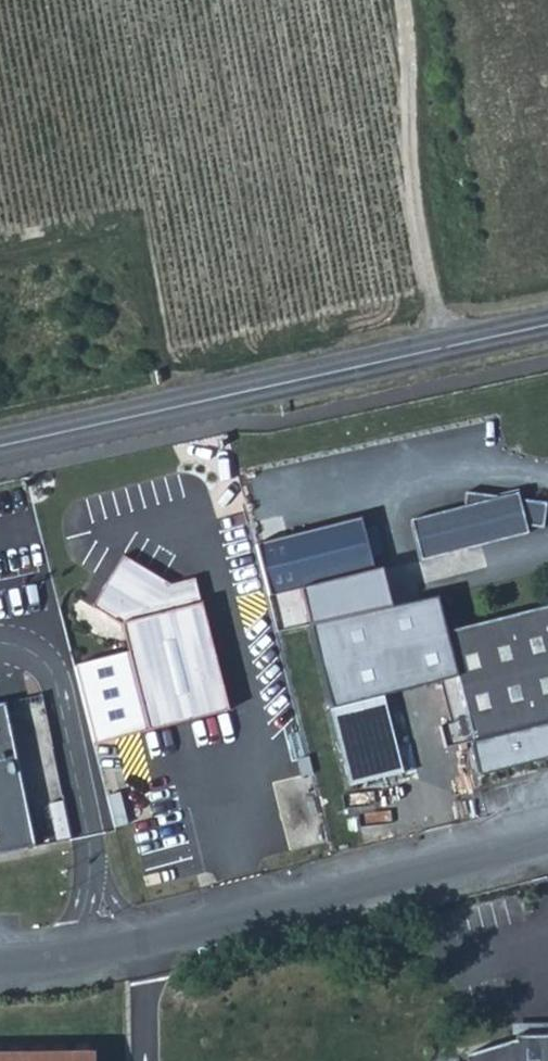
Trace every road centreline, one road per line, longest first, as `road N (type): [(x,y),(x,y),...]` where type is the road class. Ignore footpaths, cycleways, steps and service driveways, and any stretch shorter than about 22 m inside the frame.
road 1 (unclassified): [(0,964),(83,954),(547,841)]
road 2 (secondary): [(0,446),(547,326)]
road 3 (track): [(403,0),(418,104),(414,185),(450,347)]

